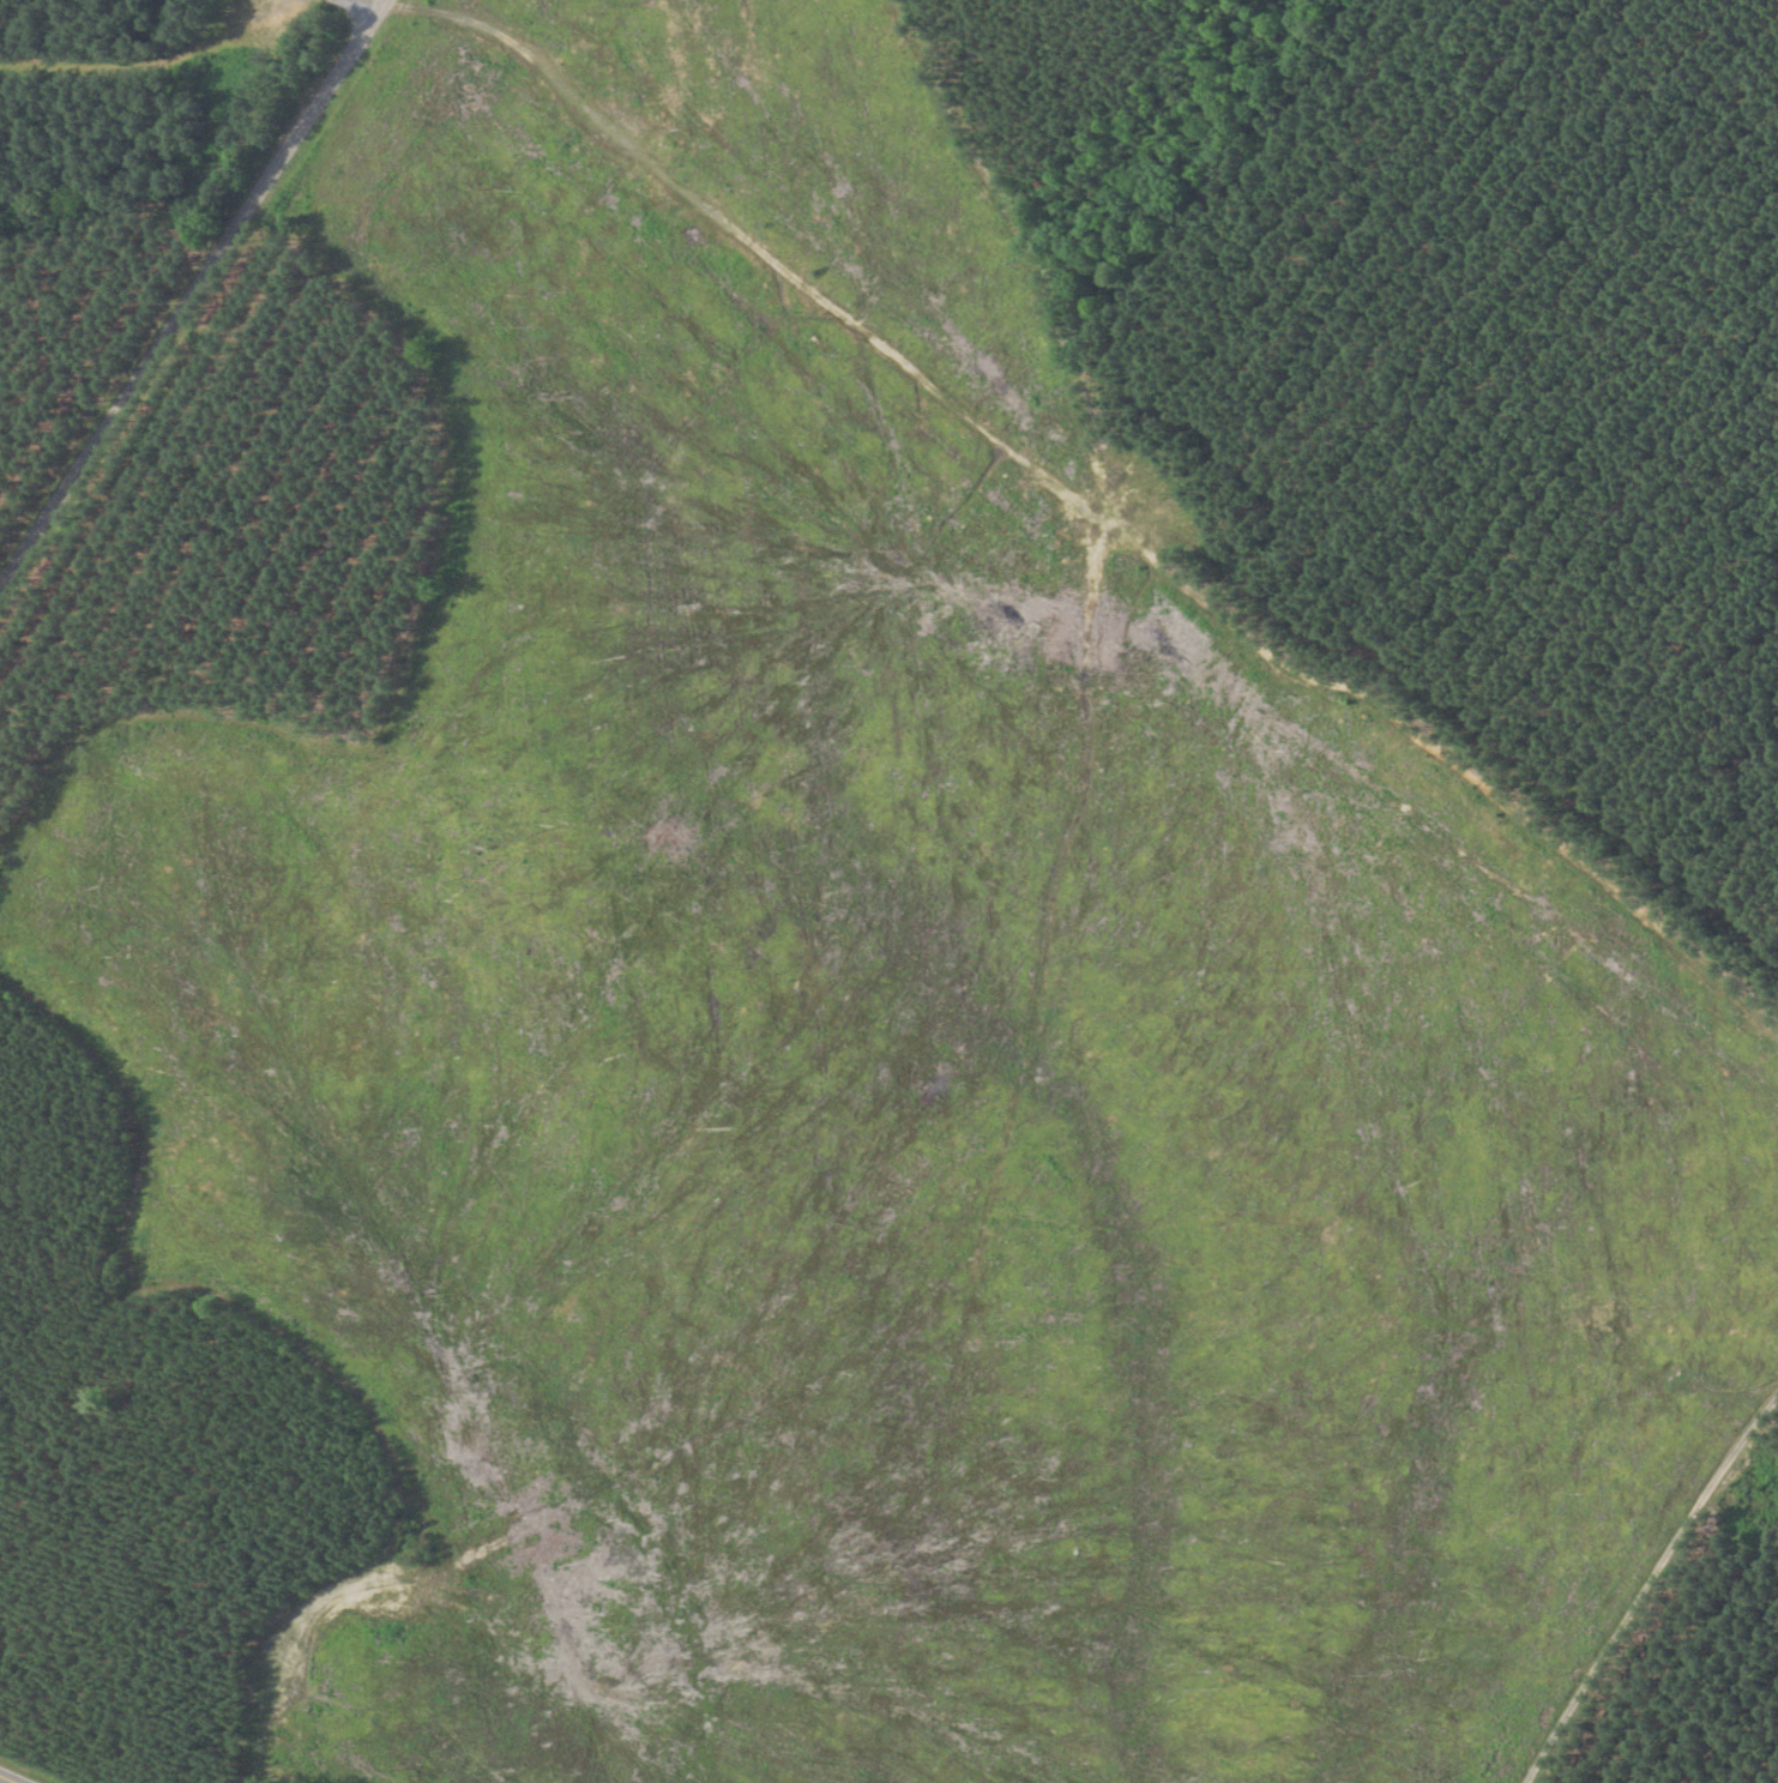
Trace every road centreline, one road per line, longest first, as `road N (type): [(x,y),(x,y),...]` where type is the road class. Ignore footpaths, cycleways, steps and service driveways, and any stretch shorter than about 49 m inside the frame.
road 1 (residential): [(0,581),(373,0)]

